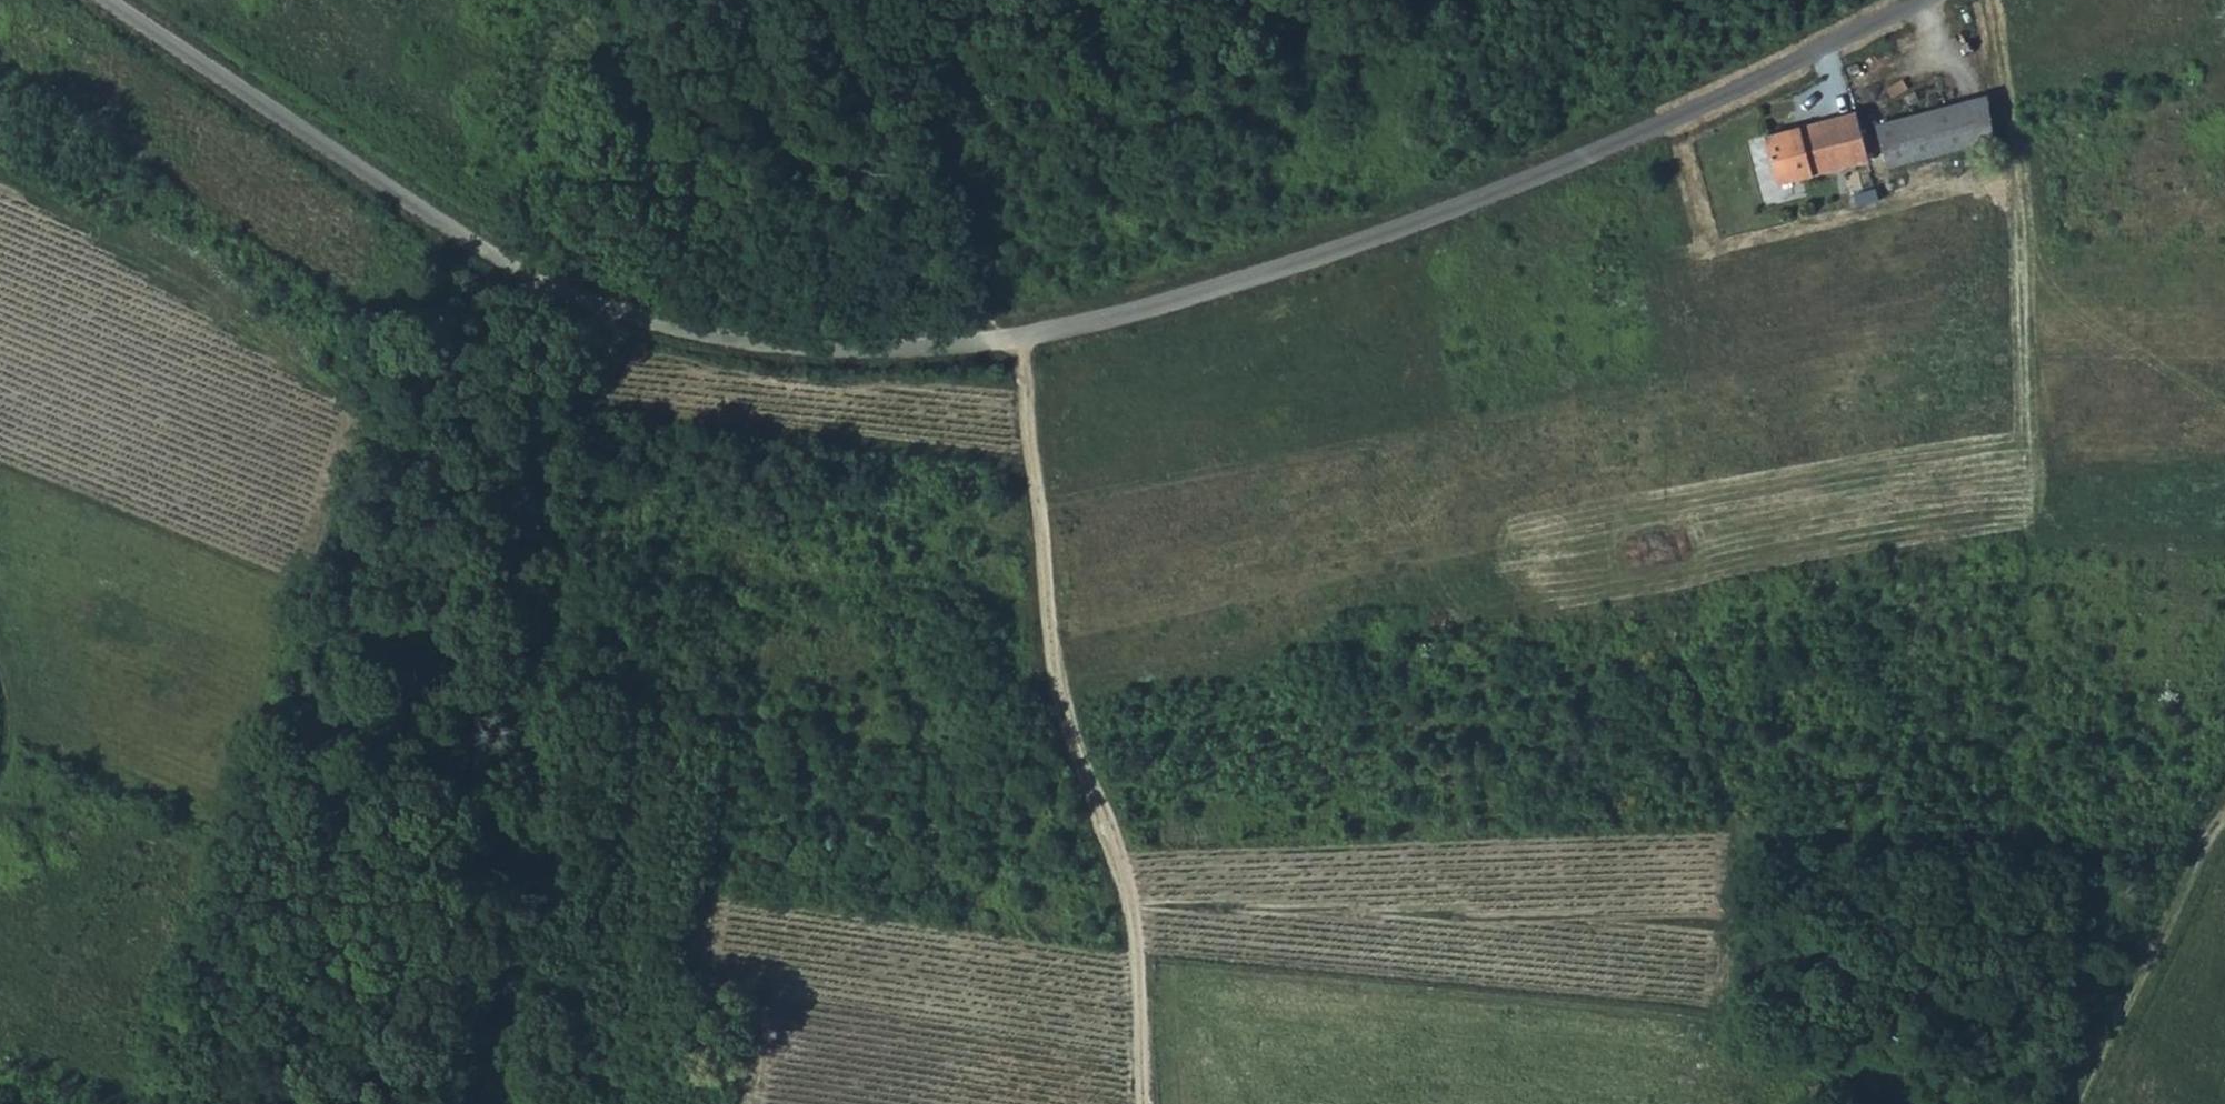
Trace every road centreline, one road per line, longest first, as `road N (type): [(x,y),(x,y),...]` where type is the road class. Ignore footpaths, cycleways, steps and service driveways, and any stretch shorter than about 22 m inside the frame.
road 1 (unclassified): [(91,0),(403,205),(579,300),(802,360),(1018,341),(1364,249),(1770,79),(1920,0)]
road 2 (track): [(1018,341),(1050,672),(1121,872),(1147,1103)]
road 3 (track): [(2224,818),(2207,836),(2072,1103)]

